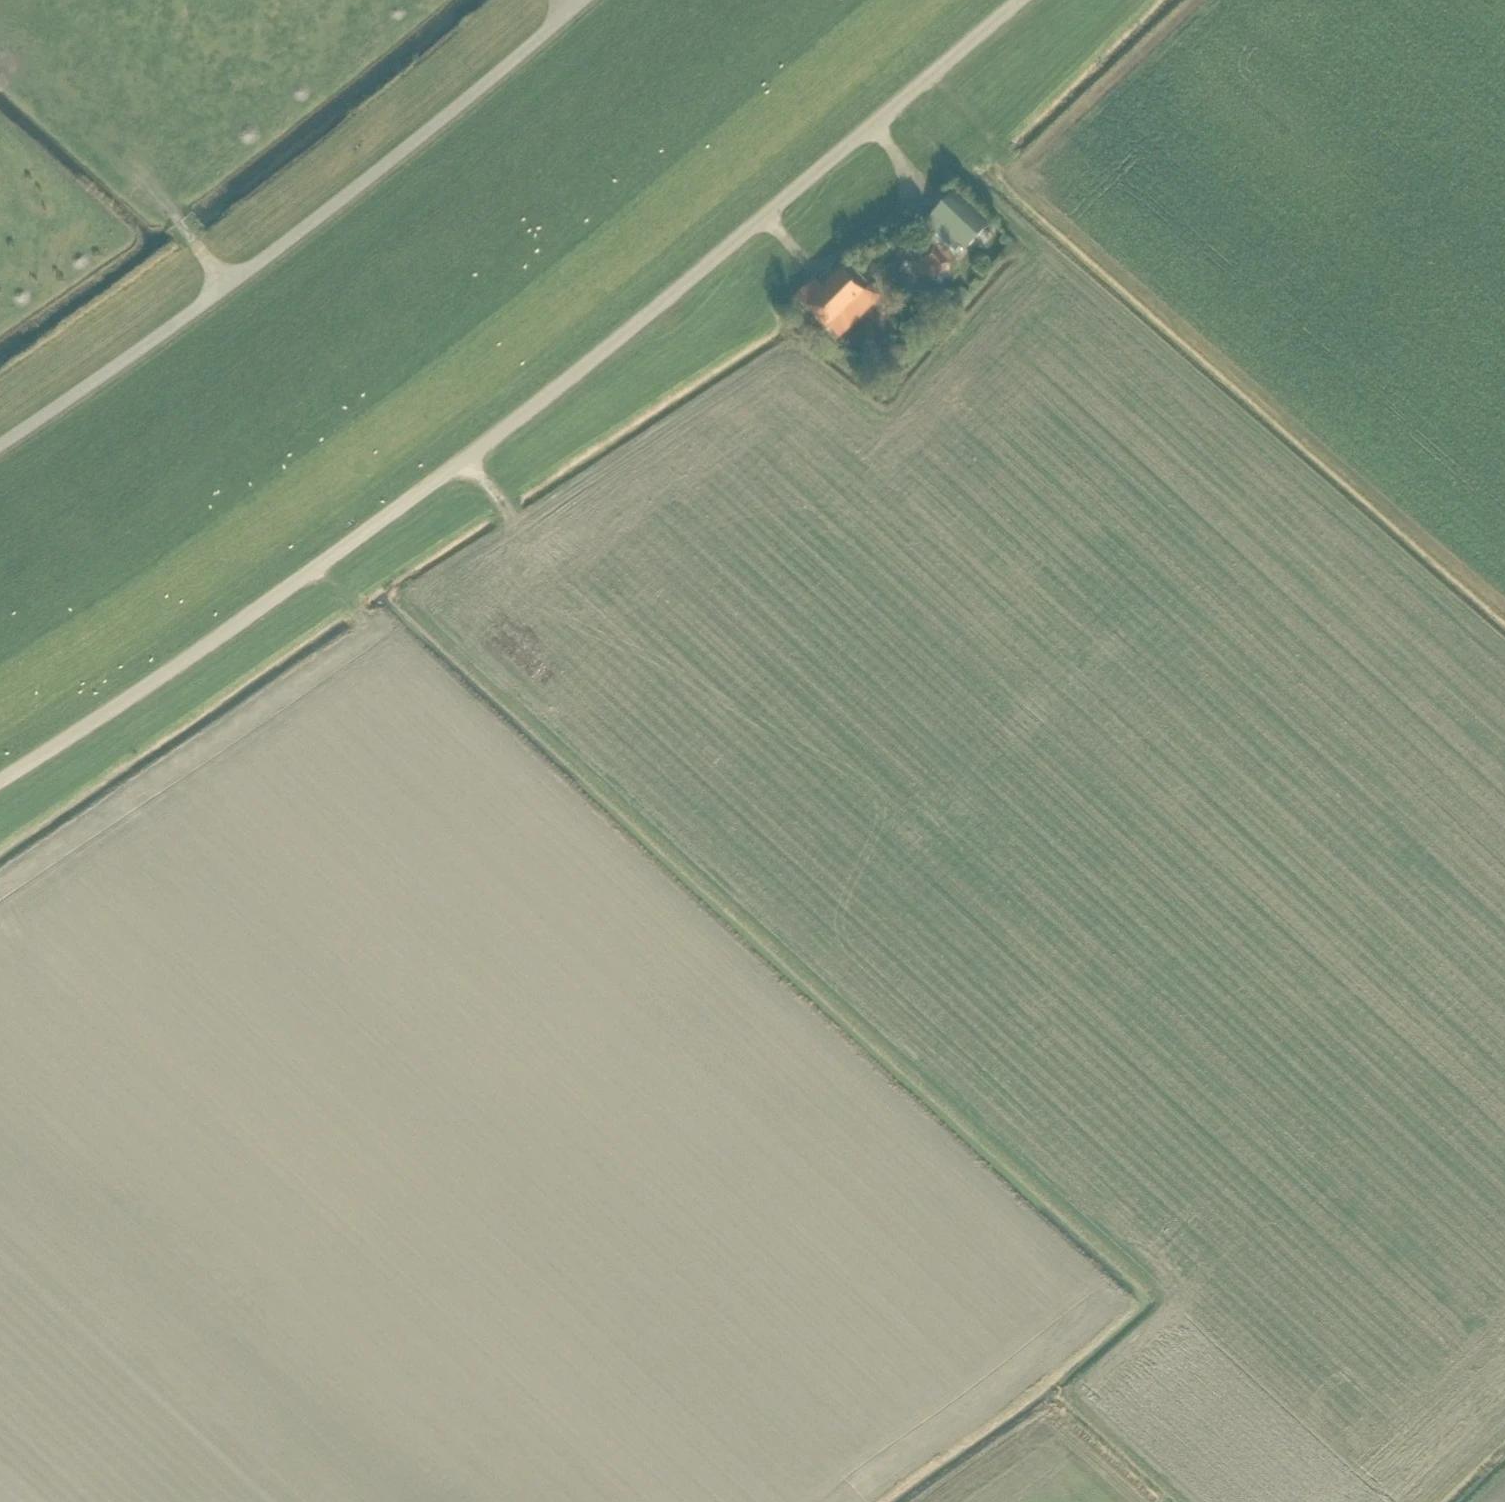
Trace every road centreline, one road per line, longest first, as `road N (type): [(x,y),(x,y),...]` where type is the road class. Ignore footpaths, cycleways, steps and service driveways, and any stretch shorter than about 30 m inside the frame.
road 1 (unclassified): [(0,781),(443,477),(613,344),(1021,0)]

